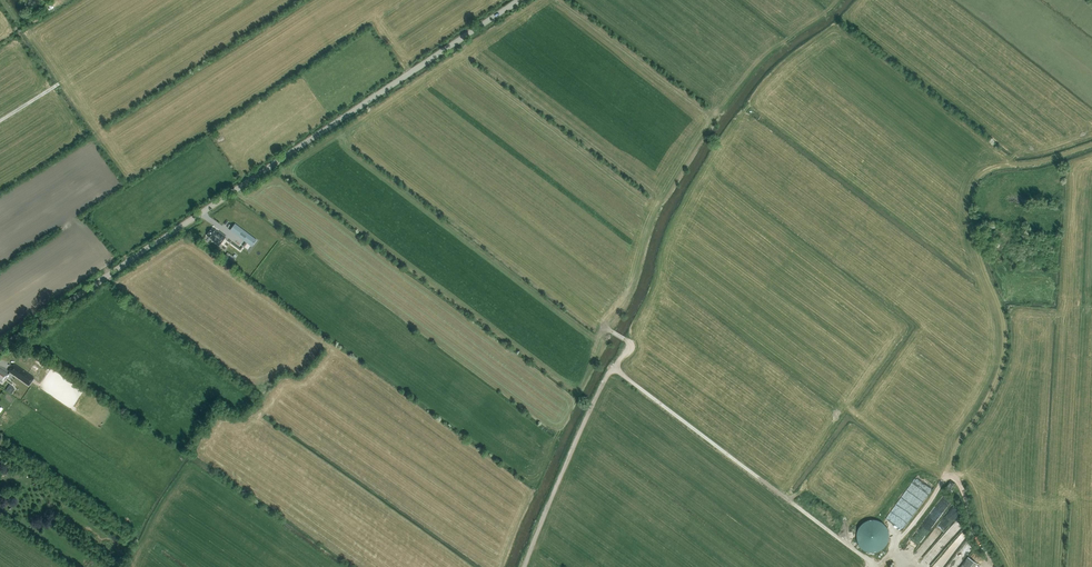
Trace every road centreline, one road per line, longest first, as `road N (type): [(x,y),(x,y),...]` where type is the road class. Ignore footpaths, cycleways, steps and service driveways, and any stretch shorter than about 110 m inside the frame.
road 1 (tertiary): [(522,0),(0,348)]

